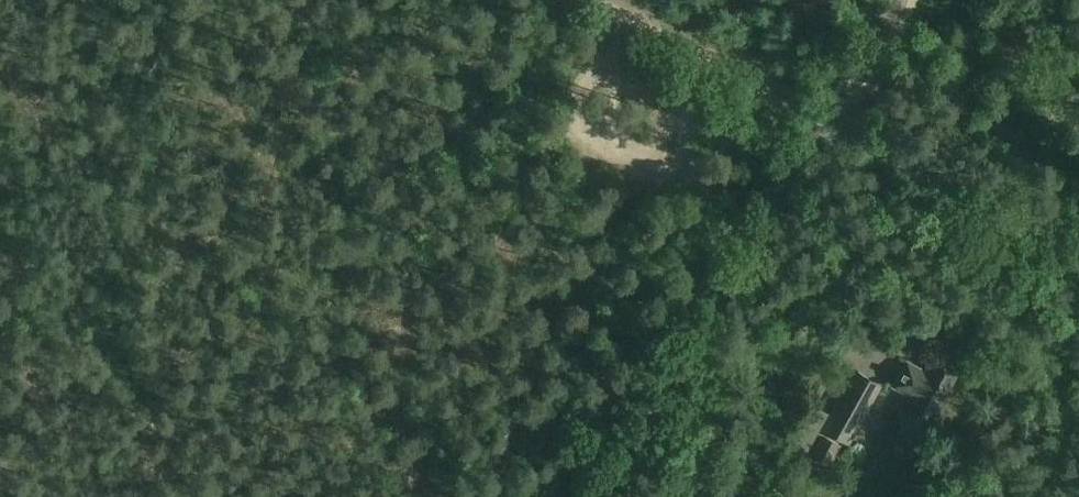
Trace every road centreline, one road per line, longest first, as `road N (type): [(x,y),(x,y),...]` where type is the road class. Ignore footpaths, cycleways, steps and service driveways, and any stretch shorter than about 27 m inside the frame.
road 1 (unclassified): [(608,496),(841,113)]
road 2 (unclassified): [(1078,245),(841,113)]
road 3 (track): [(743,62),(631,0)]

